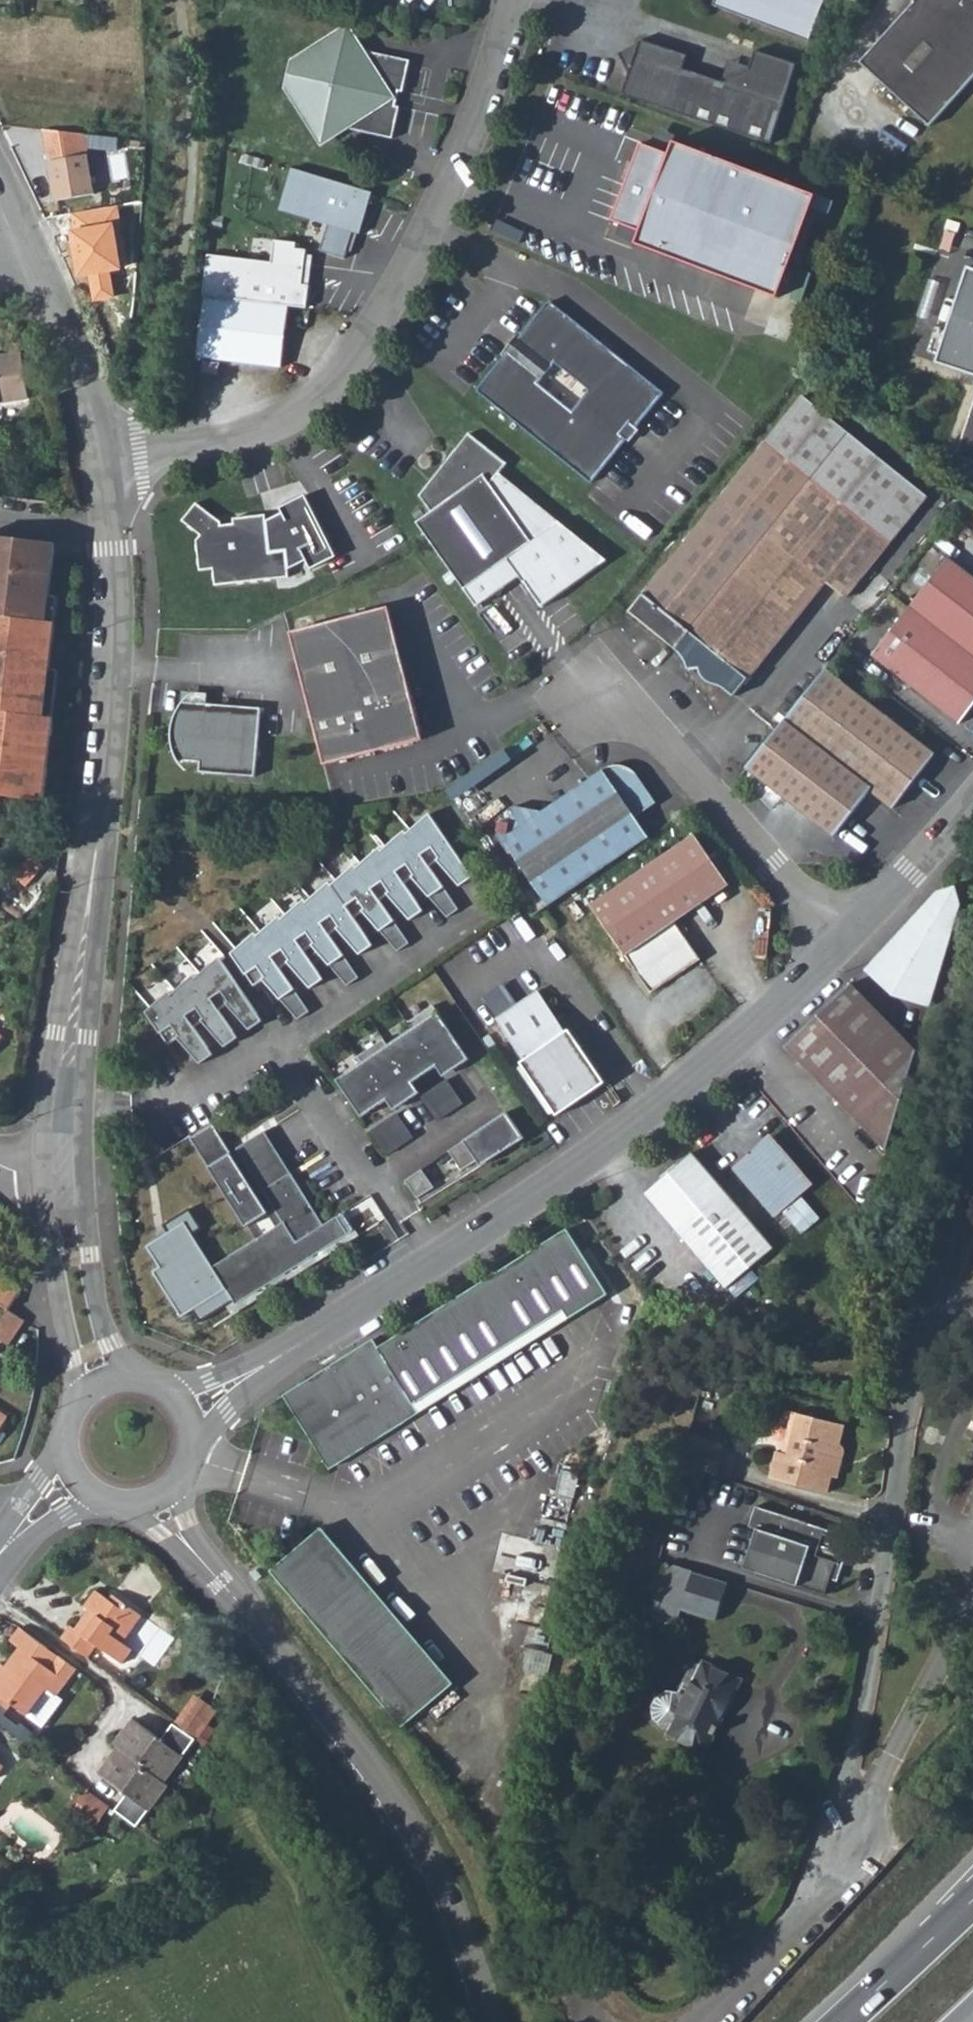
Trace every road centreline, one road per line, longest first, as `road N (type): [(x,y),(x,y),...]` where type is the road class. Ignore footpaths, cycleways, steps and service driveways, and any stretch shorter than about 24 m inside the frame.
road 1 (residential): [(972,1162),(912,1411),(878,1632),(815,1870),(783,1943),(708,2021)]
road 2 (residential): [(840,938),(652,1109),(557,1178),(186,1415)]
road 3 (residential): [(511,0),(484,90),(431,214),(341,374),(306,406),(265,426),(99,461)]
road 4 (tertiary): [(111,528),(113,730),(71,1034),(63,1178)]
road 5 (tertiary): [(157,1496),(172,1527),(364,1761),(416,1840),(453,1912),(488,2021)]
road 6 (residential): [(580,705),(607,682),(840,938)]
road 7 (tertiary): [(36,237),(76,338),(99,461)]
road 8 (tertiary): [(63,1178),(70,1256),(101,1386)]
road 9 (residential): [(972,796),(840,938)]
road 10 (trunk): [(972,1902),(844,2021)]

